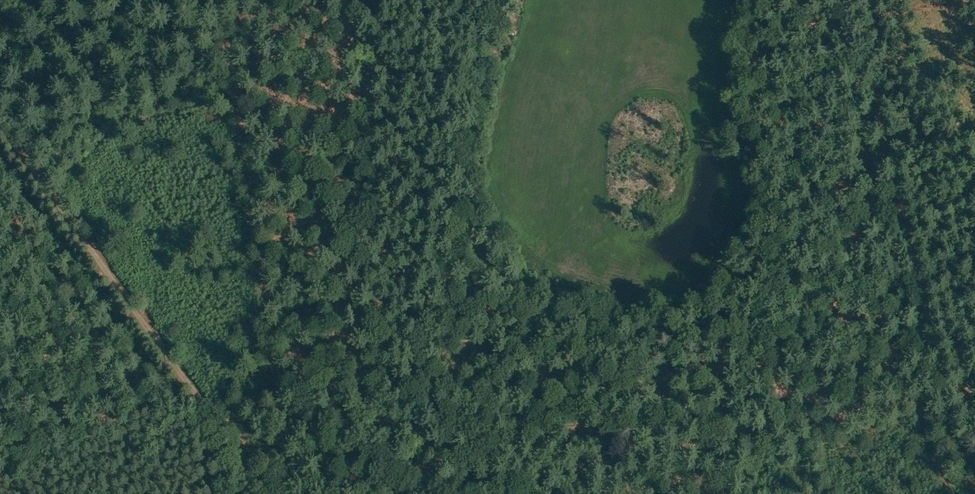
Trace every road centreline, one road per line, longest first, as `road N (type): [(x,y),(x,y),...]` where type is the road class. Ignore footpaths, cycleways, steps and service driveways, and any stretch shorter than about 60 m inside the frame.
road 1 (track): [(440,493),(974,390)]
road 2 (track): [(269,493),(0,124)]
road 3 (track): [(0,454),(174,363)]

